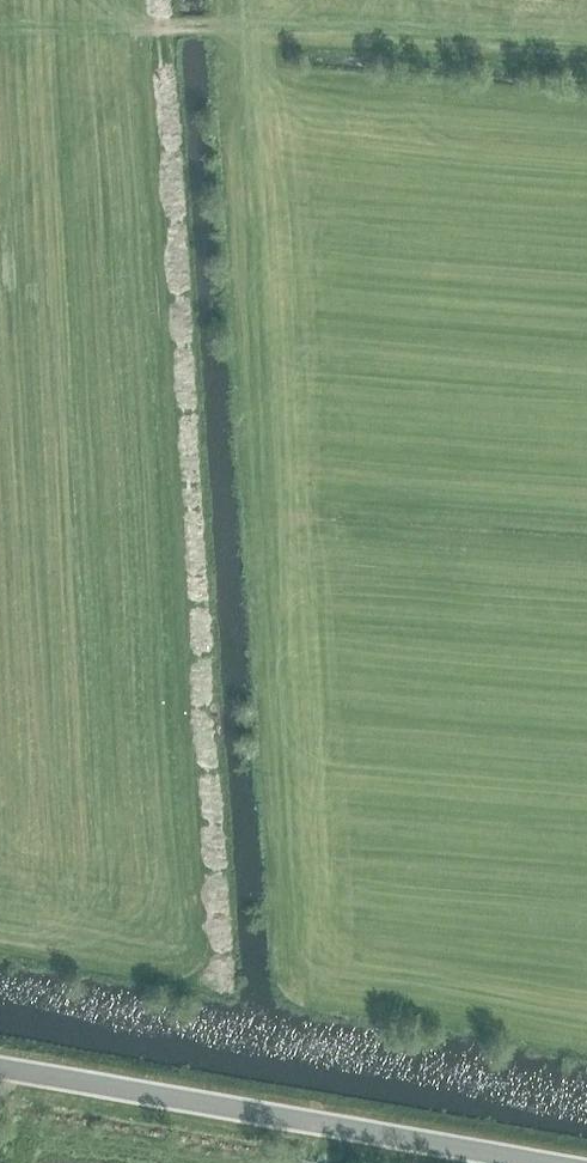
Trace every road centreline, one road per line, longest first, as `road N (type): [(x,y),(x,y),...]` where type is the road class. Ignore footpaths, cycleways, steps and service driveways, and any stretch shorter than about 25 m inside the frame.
road 1 (secondary): [(542,1162),(0,1068)]

